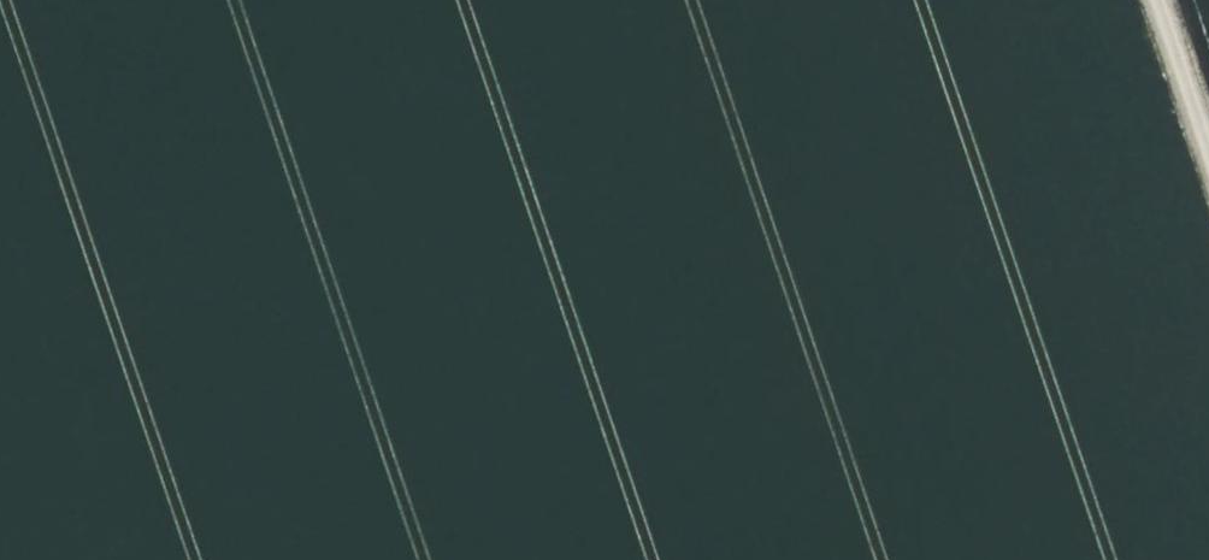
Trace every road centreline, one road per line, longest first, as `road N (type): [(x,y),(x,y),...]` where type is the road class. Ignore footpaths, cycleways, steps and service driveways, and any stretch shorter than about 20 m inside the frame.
road 1 (track): [(1159,0),(1208,147)]

